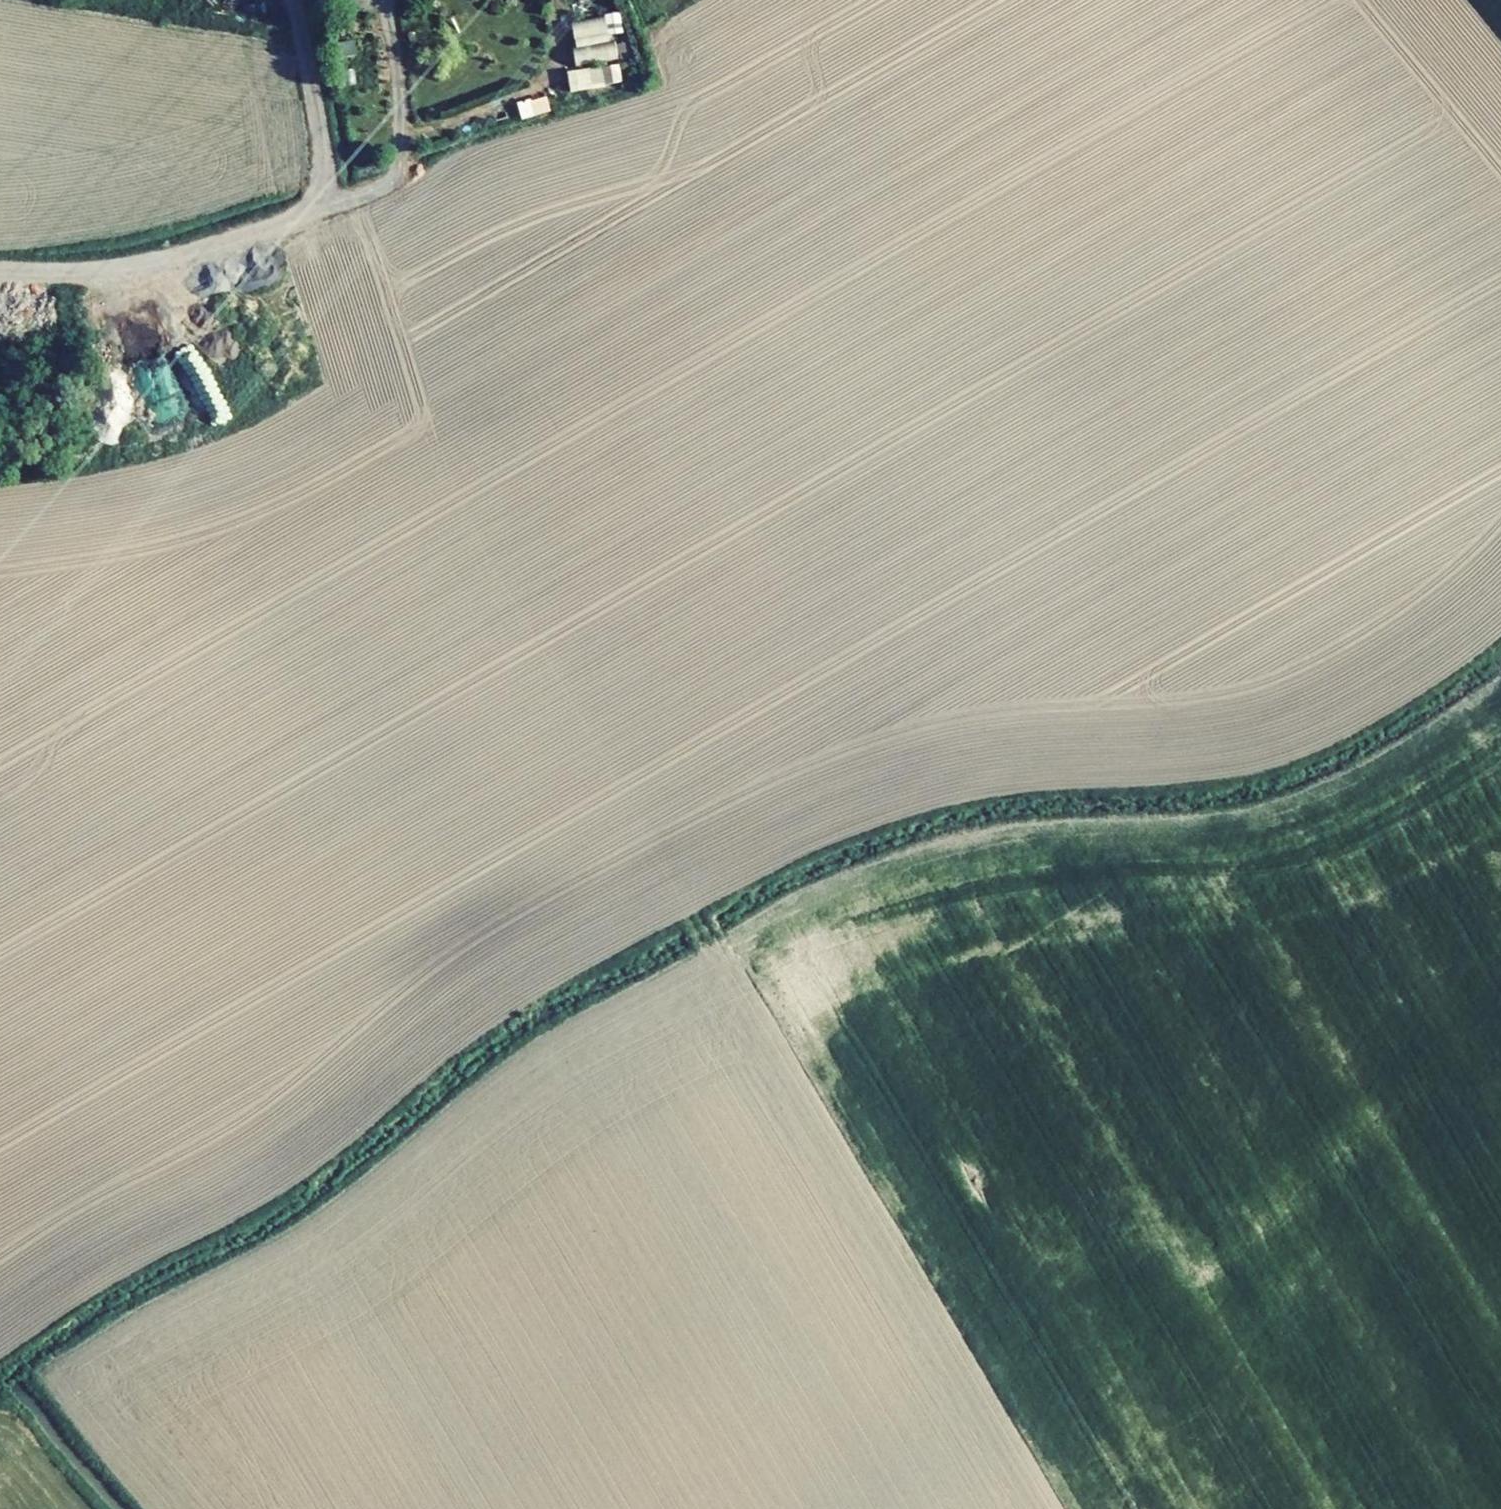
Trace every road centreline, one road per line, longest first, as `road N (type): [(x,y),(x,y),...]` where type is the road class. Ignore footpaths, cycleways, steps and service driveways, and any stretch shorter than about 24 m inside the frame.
road 1 (track): [(0,271),(78,274),(237,239),(378,185)]

